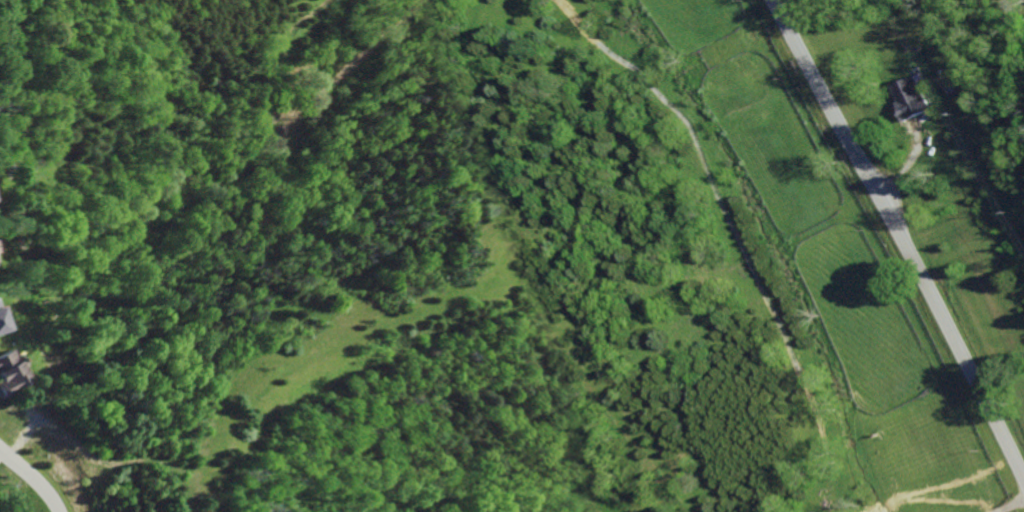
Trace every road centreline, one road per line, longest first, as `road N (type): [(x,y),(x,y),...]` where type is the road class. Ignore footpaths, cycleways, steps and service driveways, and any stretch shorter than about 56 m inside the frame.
road 1 (primary): [(1023,476),(771,0)]

